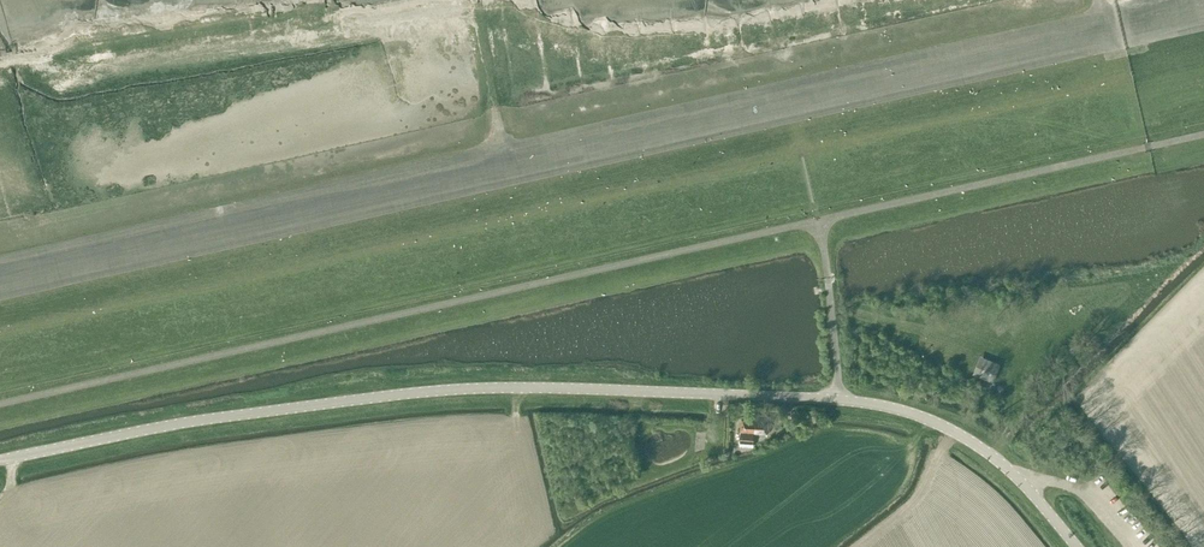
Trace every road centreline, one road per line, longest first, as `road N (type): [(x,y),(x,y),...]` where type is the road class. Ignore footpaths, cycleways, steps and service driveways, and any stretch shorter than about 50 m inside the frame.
road 1 (track): [(0,294),(1096,51),(1126,53),(1150,38),(1203,26)]
road 2 (tertiary): [(0,461),(204,419),(462,388),(839,399)]
road 3 (tertiary): [(1077,546),(980,446),(905,411),(839,399)]
road 4 (unclassified): [(839,399),(828,278)]

